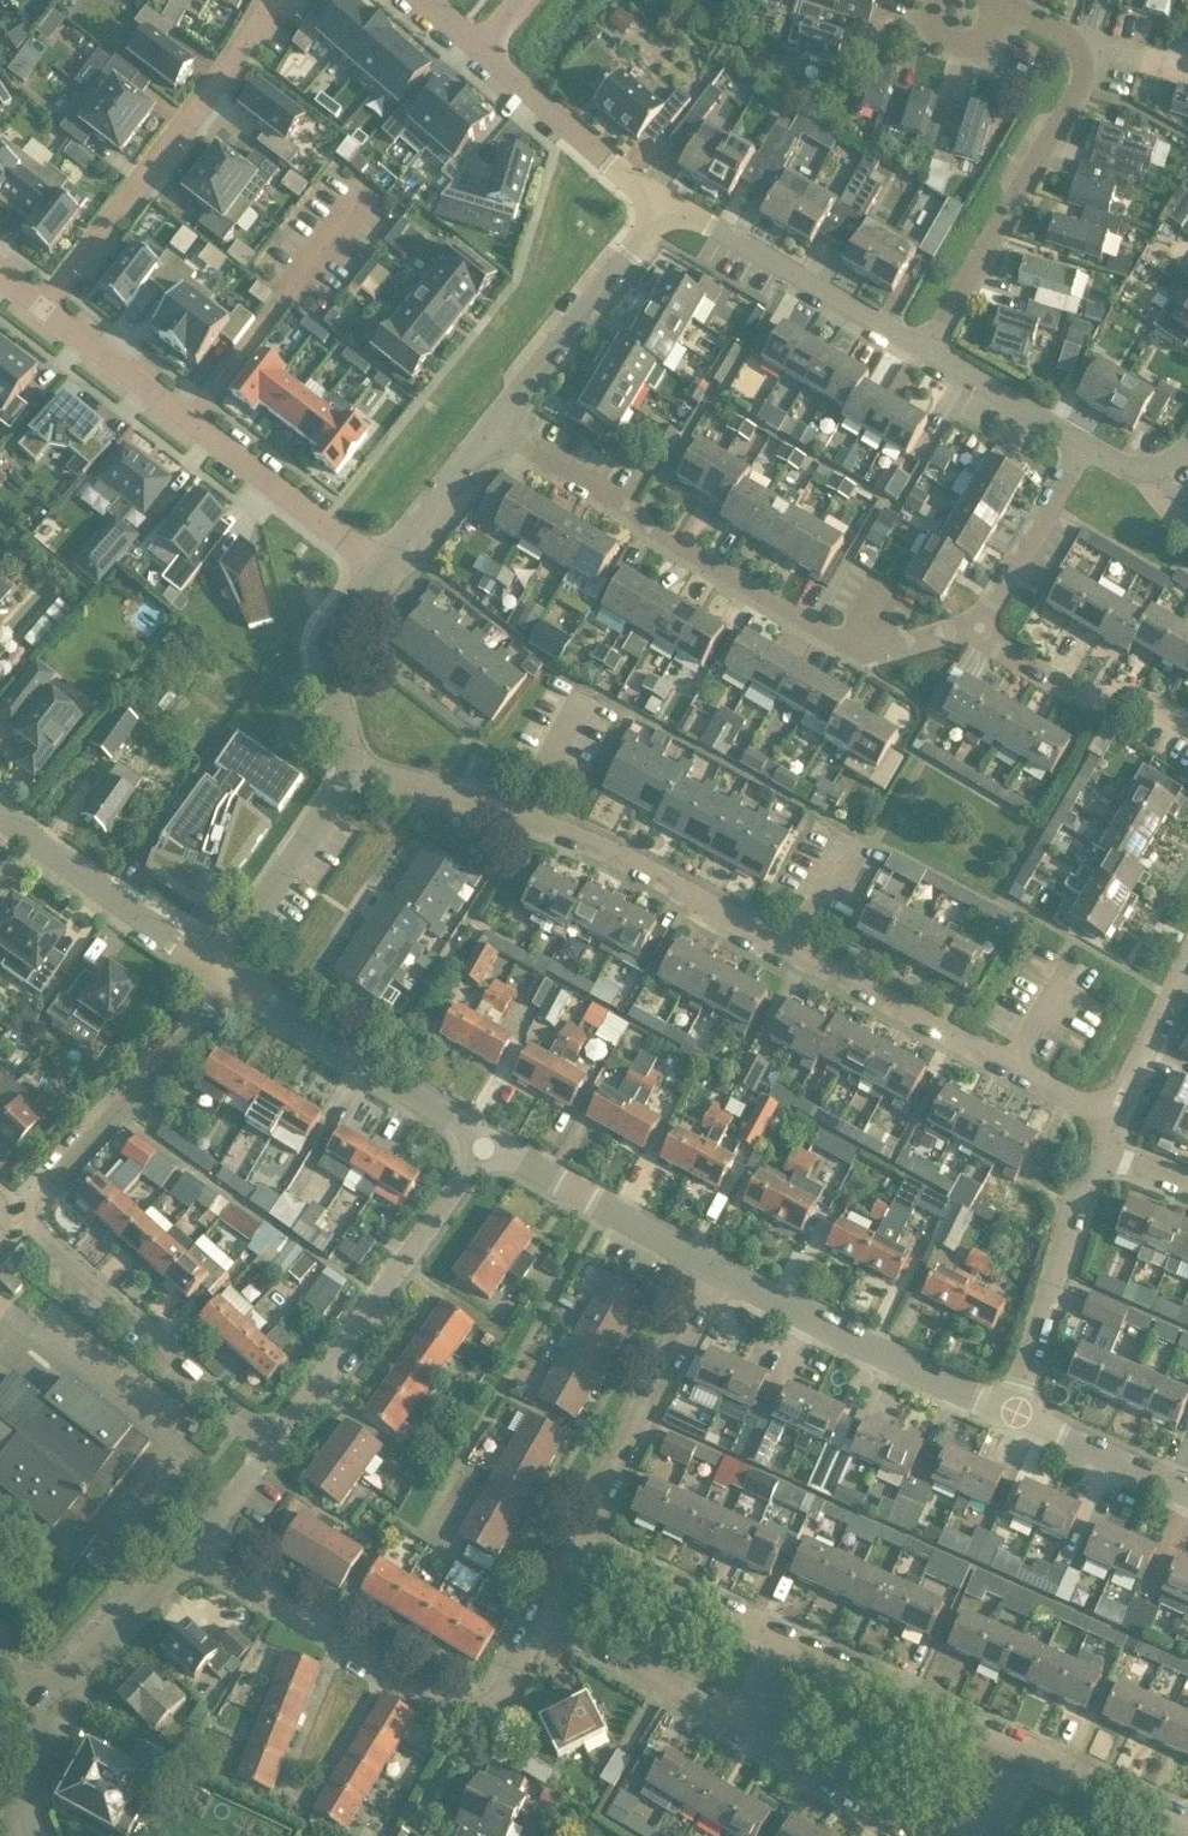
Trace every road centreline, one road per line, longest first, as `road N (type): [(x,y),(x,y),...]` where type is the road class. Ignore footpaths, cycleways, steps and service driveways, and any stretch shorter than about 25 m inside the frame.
road 1 (residential): [(1098,1109),(530,814),(352,769)]
road 2 (residential): [(1187,1827),(844,1654),(572,1529)]
road 3 (residential): [(273,1441),(98,1304),(29,1216),(32,1197),(152,1068),(209,978)]
road 4 (residential): [(979,624),(883,656),(847,650),(492,428)]
road 5 (residential): [(923,1835),(529,1610)]
road 6 (residential): [(927,348),(1082,67),(1061,33),(996,0)]
road 7 (residential): [(42,308),(382,569)]
road 8 (residential): [(529,1610),(489,1684),(459,1690),(192,1546)]
road 9 (residential): [(42,308),(269,0)]
road 10 (residential): [(273,1441),(483,1147)]
road 11 (residential): [(1022,1409),(906,1364),(711,1262)]
road 12 (residential): [(483,1147),(209,978)]
road 13 (residential): [(711,1262),(572,1529)]
road 14 (residential): [(667,204),(927,348)]
road 15 (residential): [(492,428),(667,204)]
road 16 (residential): [(1022,1409),(1082,1185),(1111,1160)]
road 17 (residential): [(209,978),(0,821)]
road 18 (residential): [(711,1262),(483,1147)]
road 19 (residential): [(209,978),(345,793),(352,769)]
road 20 (residential): [(479,51),(562,127),(667,204)]
road 21 (residential): [(1187,722),(1143,698),(1093,700),(1001,653),(979,624)]
road 22 (residential): [(19,1695),(57,1682),(192,1546)]
road 23 (residential): [(352,769),(335,640),(382,569)]
road 24 (residential): [(979,624),(1087,446)]
road 25 (residential): [(927,348),(1087,446)]
road 26 (residential): [(1187,1487),(1022,1409)]
road 27 (residential): [(1098,1109),(1121,1097),(1187,957)]
road 28 (residential): [(382,569),(492,428)]
road 29 (residential): [(30,1835),(19,1695)]
road 30 (residential): [(192,1546),(273,1441)]

